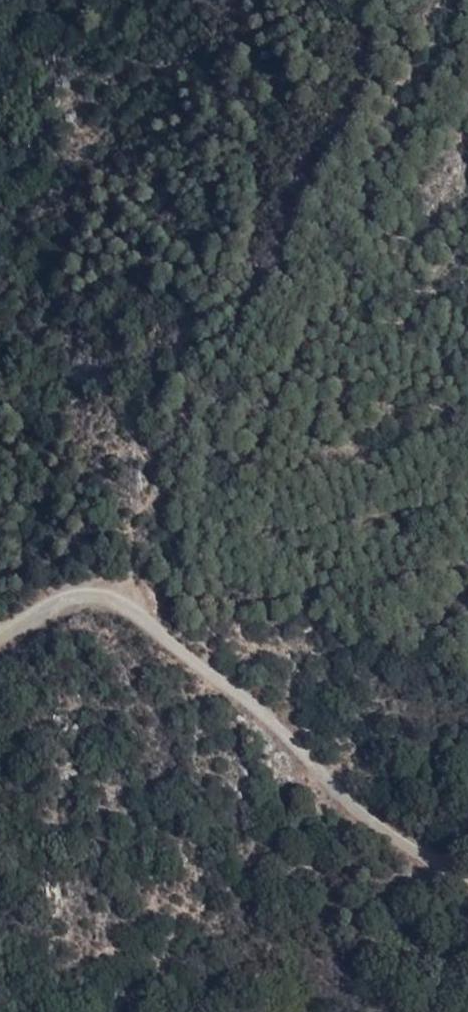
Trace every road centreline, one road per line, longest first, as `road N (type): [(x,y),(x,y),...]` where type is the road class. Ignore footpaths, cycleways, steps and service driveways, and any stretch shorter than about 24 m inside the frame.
road 1 (track): [(467,876),(400,841),(237,689),(129,607),(77,596),(0,633)]

